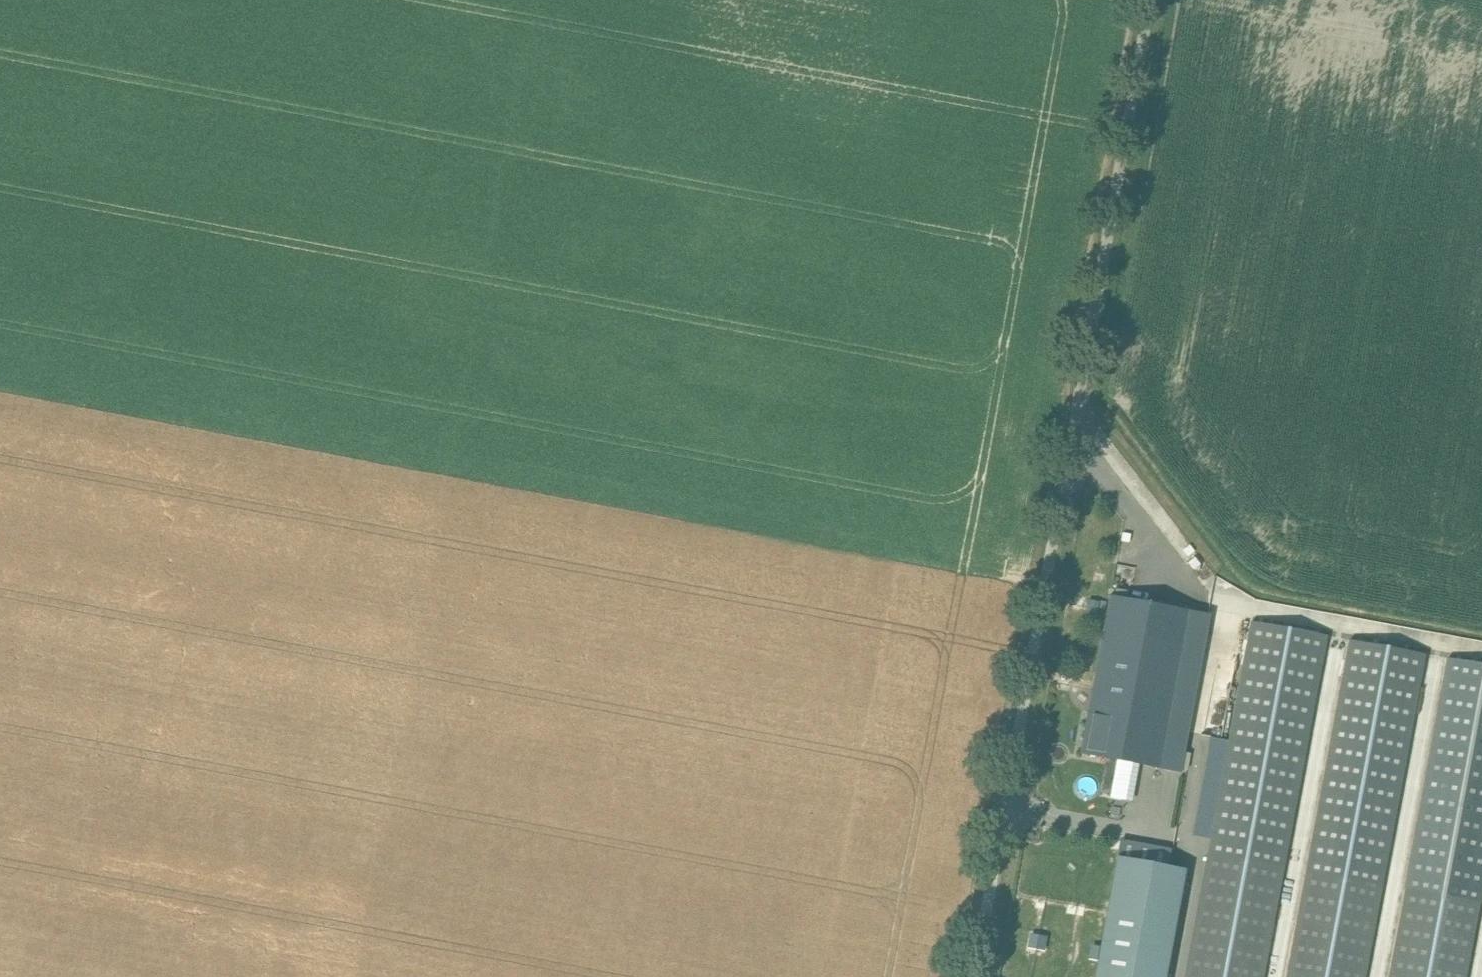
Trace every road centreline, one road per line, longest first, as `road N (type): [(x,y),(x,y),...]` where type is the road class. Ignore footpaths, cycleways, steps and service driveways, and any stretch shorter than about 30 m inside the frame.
road 1 (unclassified): [(969,976),(1150,0)]

